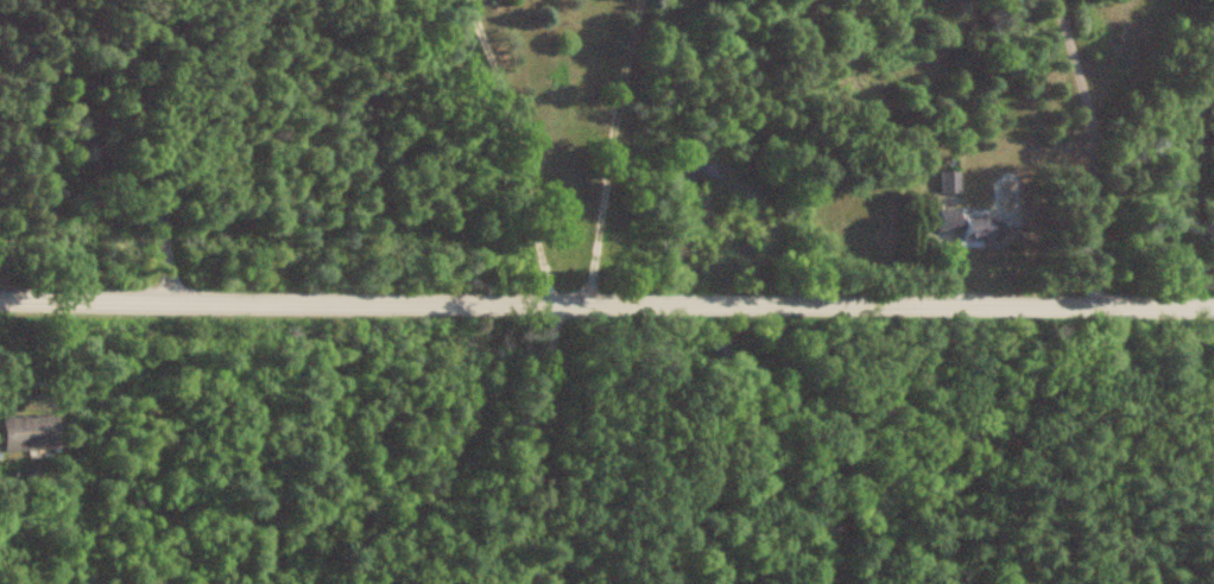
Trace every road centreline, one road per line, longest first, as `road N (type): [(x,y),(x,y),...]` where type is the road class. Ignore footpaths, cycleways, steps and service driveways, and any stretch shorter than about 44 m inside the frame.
road 1 (residential): [(1213,306),(0,298)]
road 2 (track): [(563,300),(590,283),(640,0)]
road 3 (track): [(469,0),(550,291),(563,300)]
road 4 (residential): [(765,305),(760,0)]

